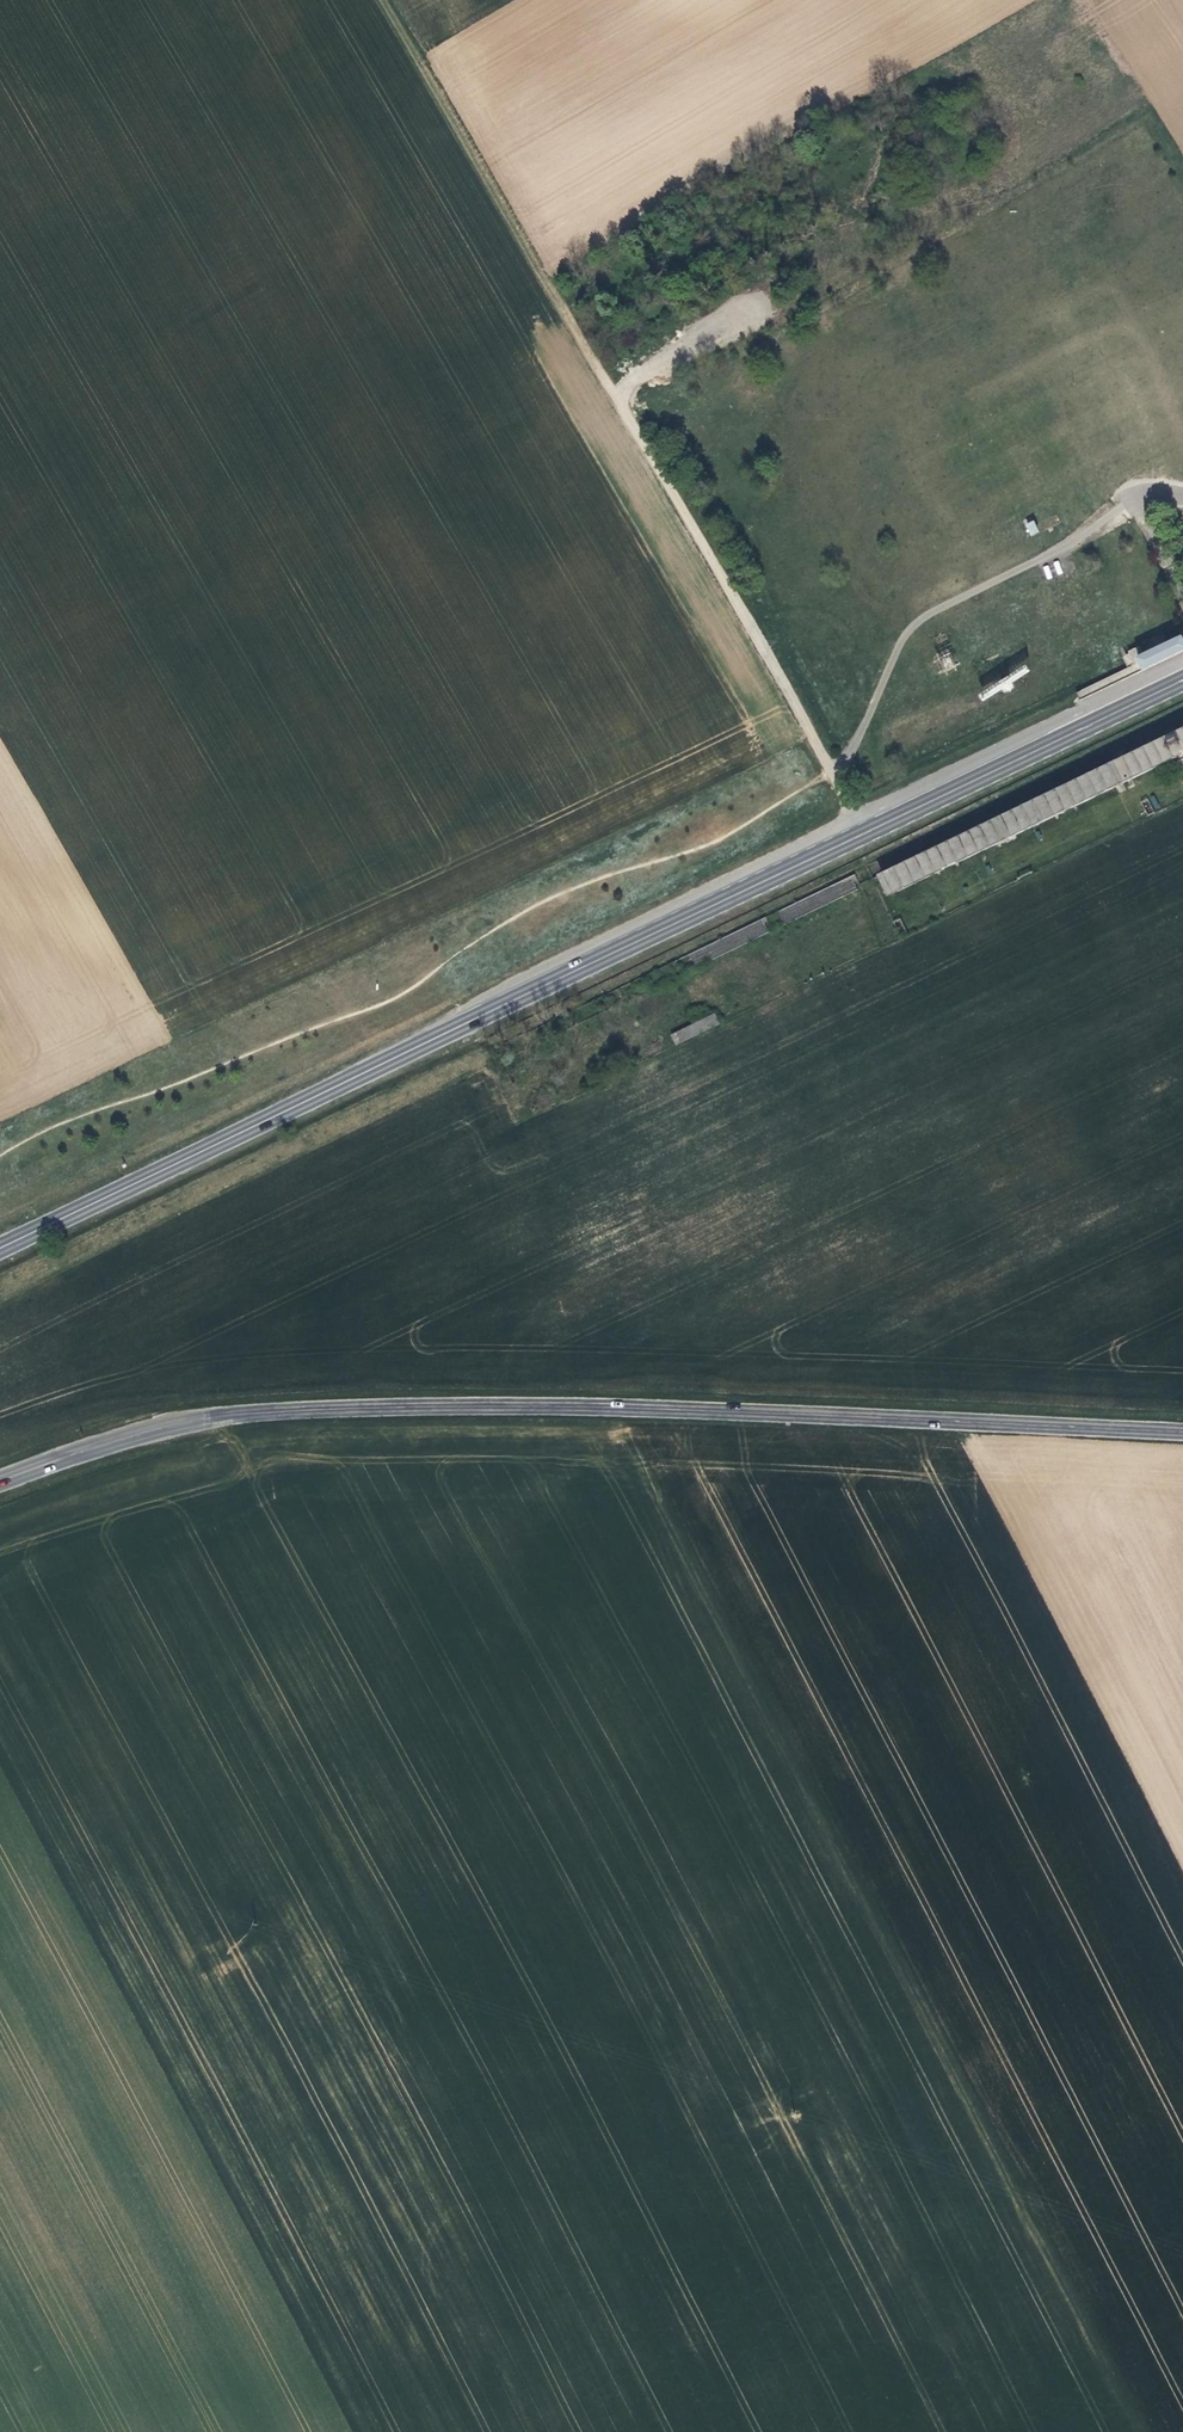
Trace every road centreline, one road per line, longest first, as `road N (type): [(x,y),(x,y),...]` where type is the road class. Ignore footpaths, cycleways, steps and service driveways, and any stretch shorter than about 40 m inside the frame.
road 1 (secondary): [(1182,680),(0,1248)]
road 2 (tertiary): [(1182,1431),(501,1402),(249,1412),(156,1425),(0,1484)]
road 3 (track): [(832,773),(385,0)]

